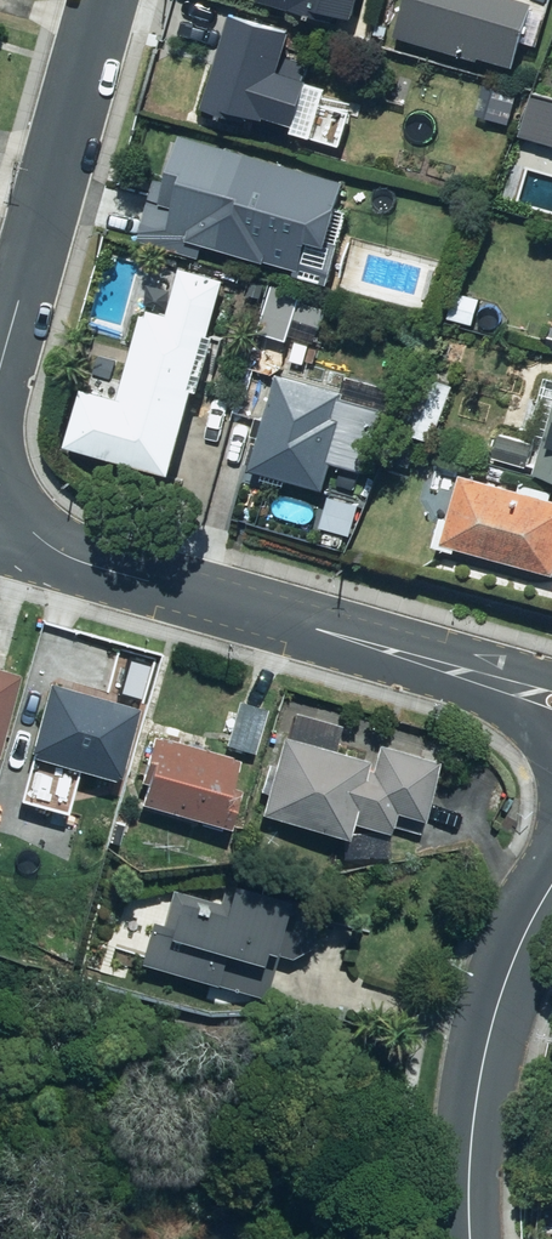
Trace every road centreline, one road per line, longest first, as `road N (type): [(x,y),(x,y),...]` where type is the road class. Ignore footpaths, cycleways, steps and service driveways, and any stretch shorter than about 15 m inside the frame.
road 1 (residential): [(0,499),(35,535),(87,562),(551,697)]
road 2 (residential): [(108,0),(0,382)]
road 3 (tertiary): [(551,899),(516,976),(481,1097),(476,1238)]

